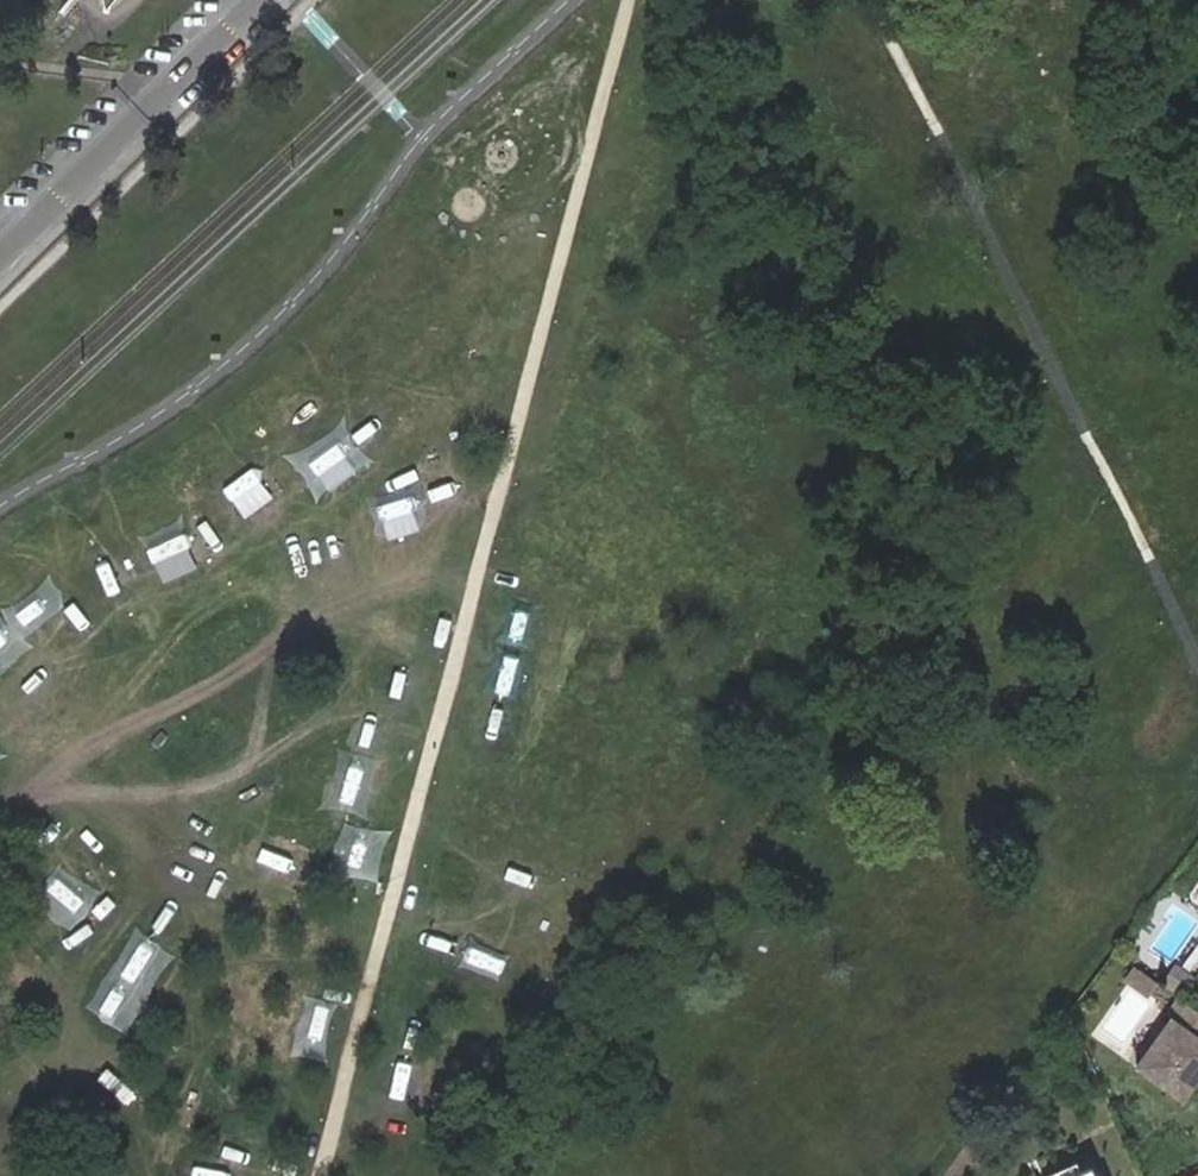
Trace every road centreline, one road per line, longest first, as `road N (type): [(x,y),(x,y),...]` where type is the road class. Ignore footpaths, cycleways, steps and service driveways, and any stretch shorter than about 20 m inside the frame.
road 1 (unclassified): [(0,258),(265,0)]

